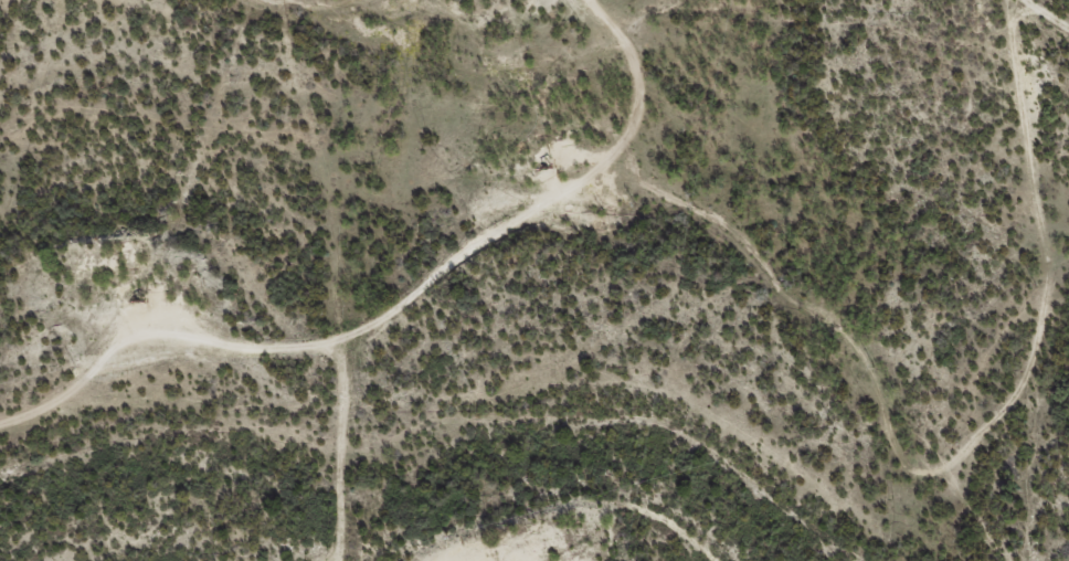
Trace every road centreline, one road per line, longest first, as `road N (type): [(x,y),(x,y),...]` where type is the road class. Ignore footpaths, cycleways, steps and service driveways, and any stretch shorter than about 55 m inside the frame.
road 1 (residential): [(1008,0),(1026,63),(1037,263),(1009,396),(868,560)]
road 2 (residential): [(720,560),(694,542),(560,542),(493,560)]

